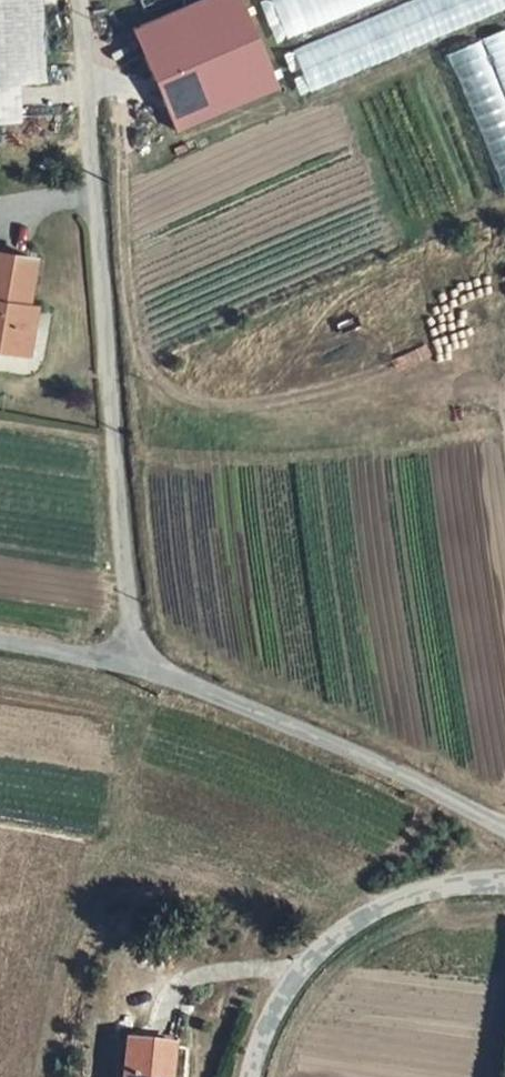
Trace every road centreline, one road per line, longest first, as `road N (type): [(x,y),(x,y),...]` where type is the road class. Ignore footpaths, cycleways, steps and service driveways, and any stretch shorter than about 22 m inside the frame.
road 1 (unclassified): [(150,678),(135,645),(126,573),(80,0)]
road 2 (unclassified): [(504,834),(311,741),(150,678)]
road 3 (unclassified): [(258,1076),(286,1002),(372,915),(457,890),(504,886)]
road 4 (unclassified): [(150,678),(0,647)]

